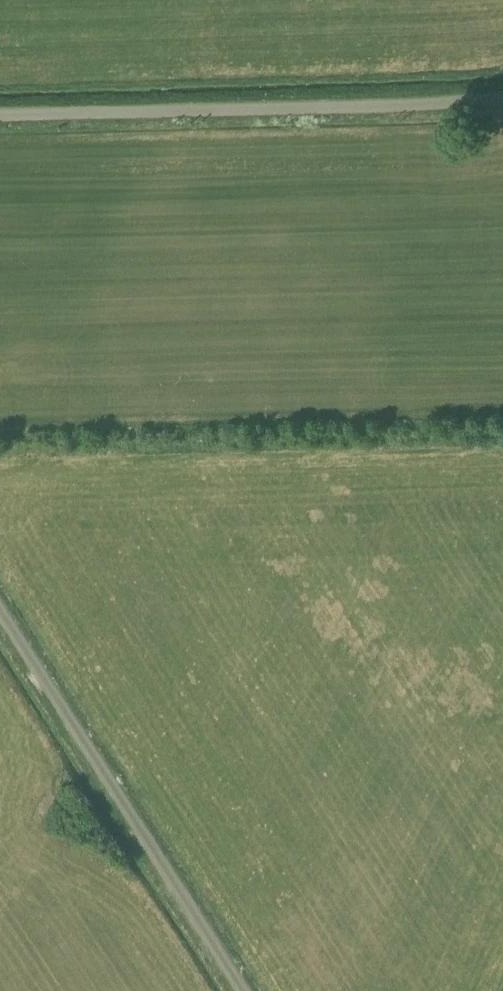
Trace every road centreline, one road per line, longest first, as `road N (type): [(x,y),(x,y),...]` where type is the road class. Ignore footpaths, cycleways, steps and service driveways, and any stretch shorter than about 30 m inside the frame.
road 1 (unclassified): [(0,114),(502,97)]
road 2 (unclassified): [(239,990),(0,619)]

